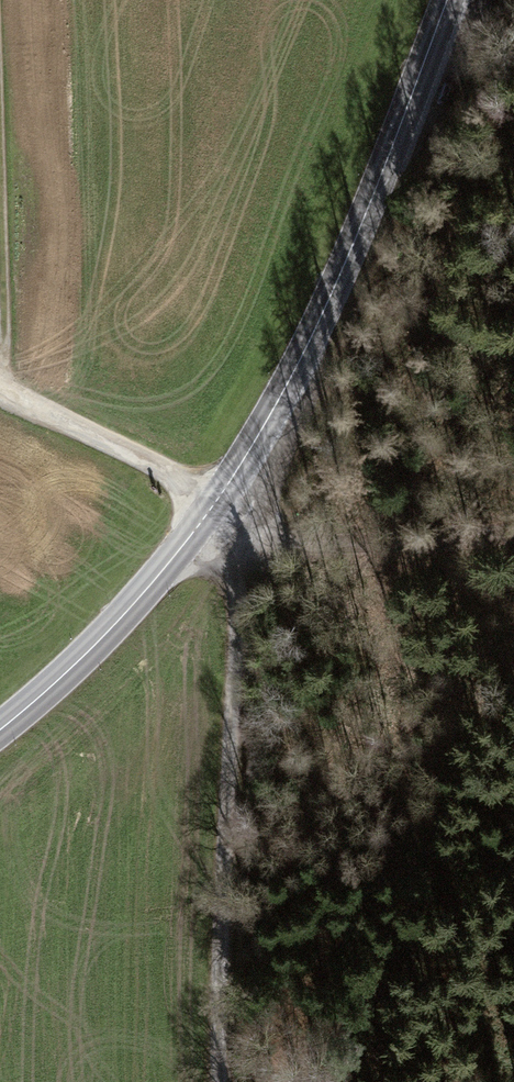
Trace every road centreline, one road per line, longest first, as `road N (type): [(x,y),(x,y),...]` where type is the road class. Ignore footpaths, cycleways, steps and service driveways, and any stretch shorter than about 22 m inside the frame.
road 1 (track): [(206,515),(240,542),(217,1081)]
road 2 (tertiary): [(448,0),(343,279),(219,498)]
road 3 (tertiary): [(219,498),(87,653),(0,726)]
road 4 (track): [(513,533),(240,542)]
road 5 (residential): [(219,498),(0,386)]
road 6 (track): [(0,148),(7,362),(0,384)]

